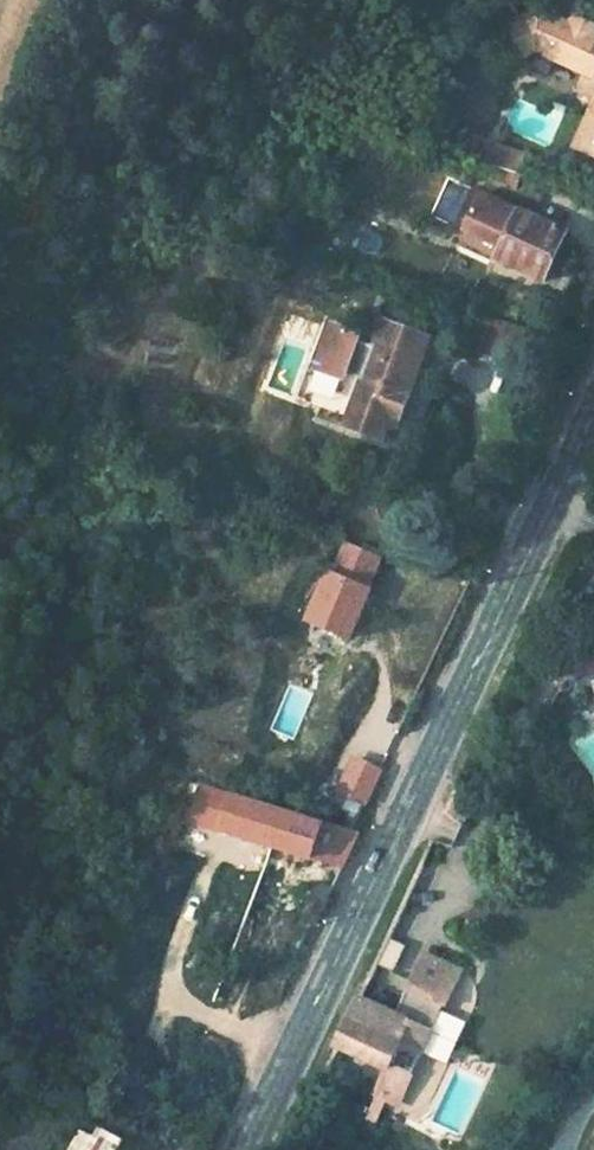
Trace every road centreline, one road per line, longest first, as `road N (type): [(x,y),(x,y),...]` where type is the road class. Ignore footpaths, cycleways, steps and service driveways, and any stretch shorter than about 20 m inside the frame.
road 1 (secondary): [(250,1149),(593,420)]

